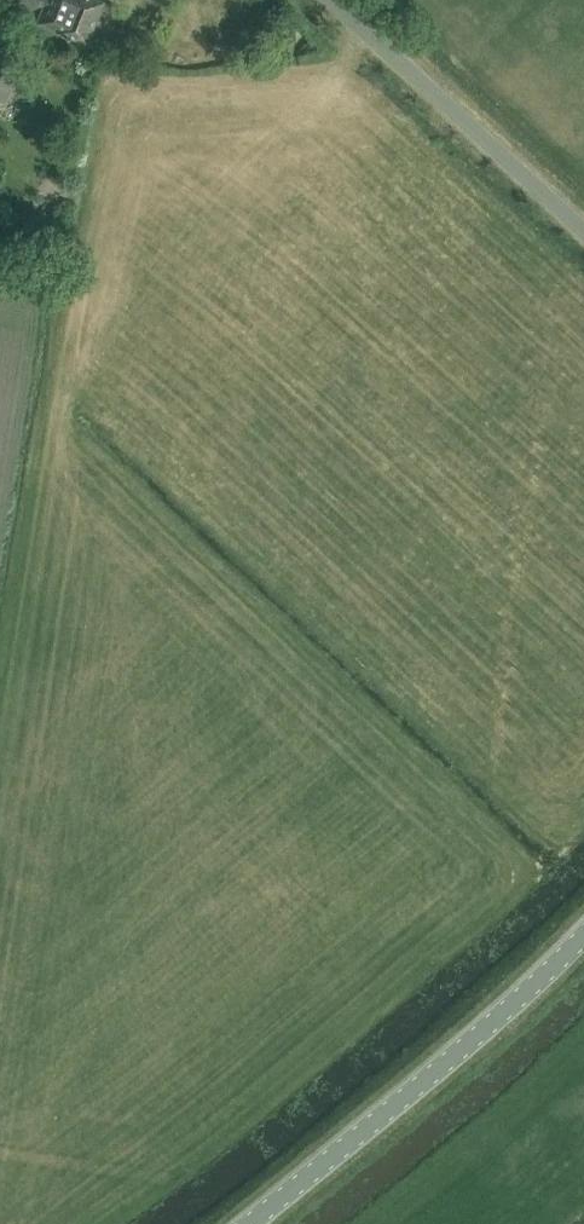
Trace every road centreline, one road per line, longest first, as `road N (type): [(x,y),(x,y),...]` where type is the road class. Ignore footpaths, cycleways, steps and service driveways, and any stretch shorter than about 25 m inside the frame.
road 1 (unclassified): [(248,1223),(583,936)]
road 2 (unclassified): [(583,229),(330,0)]

